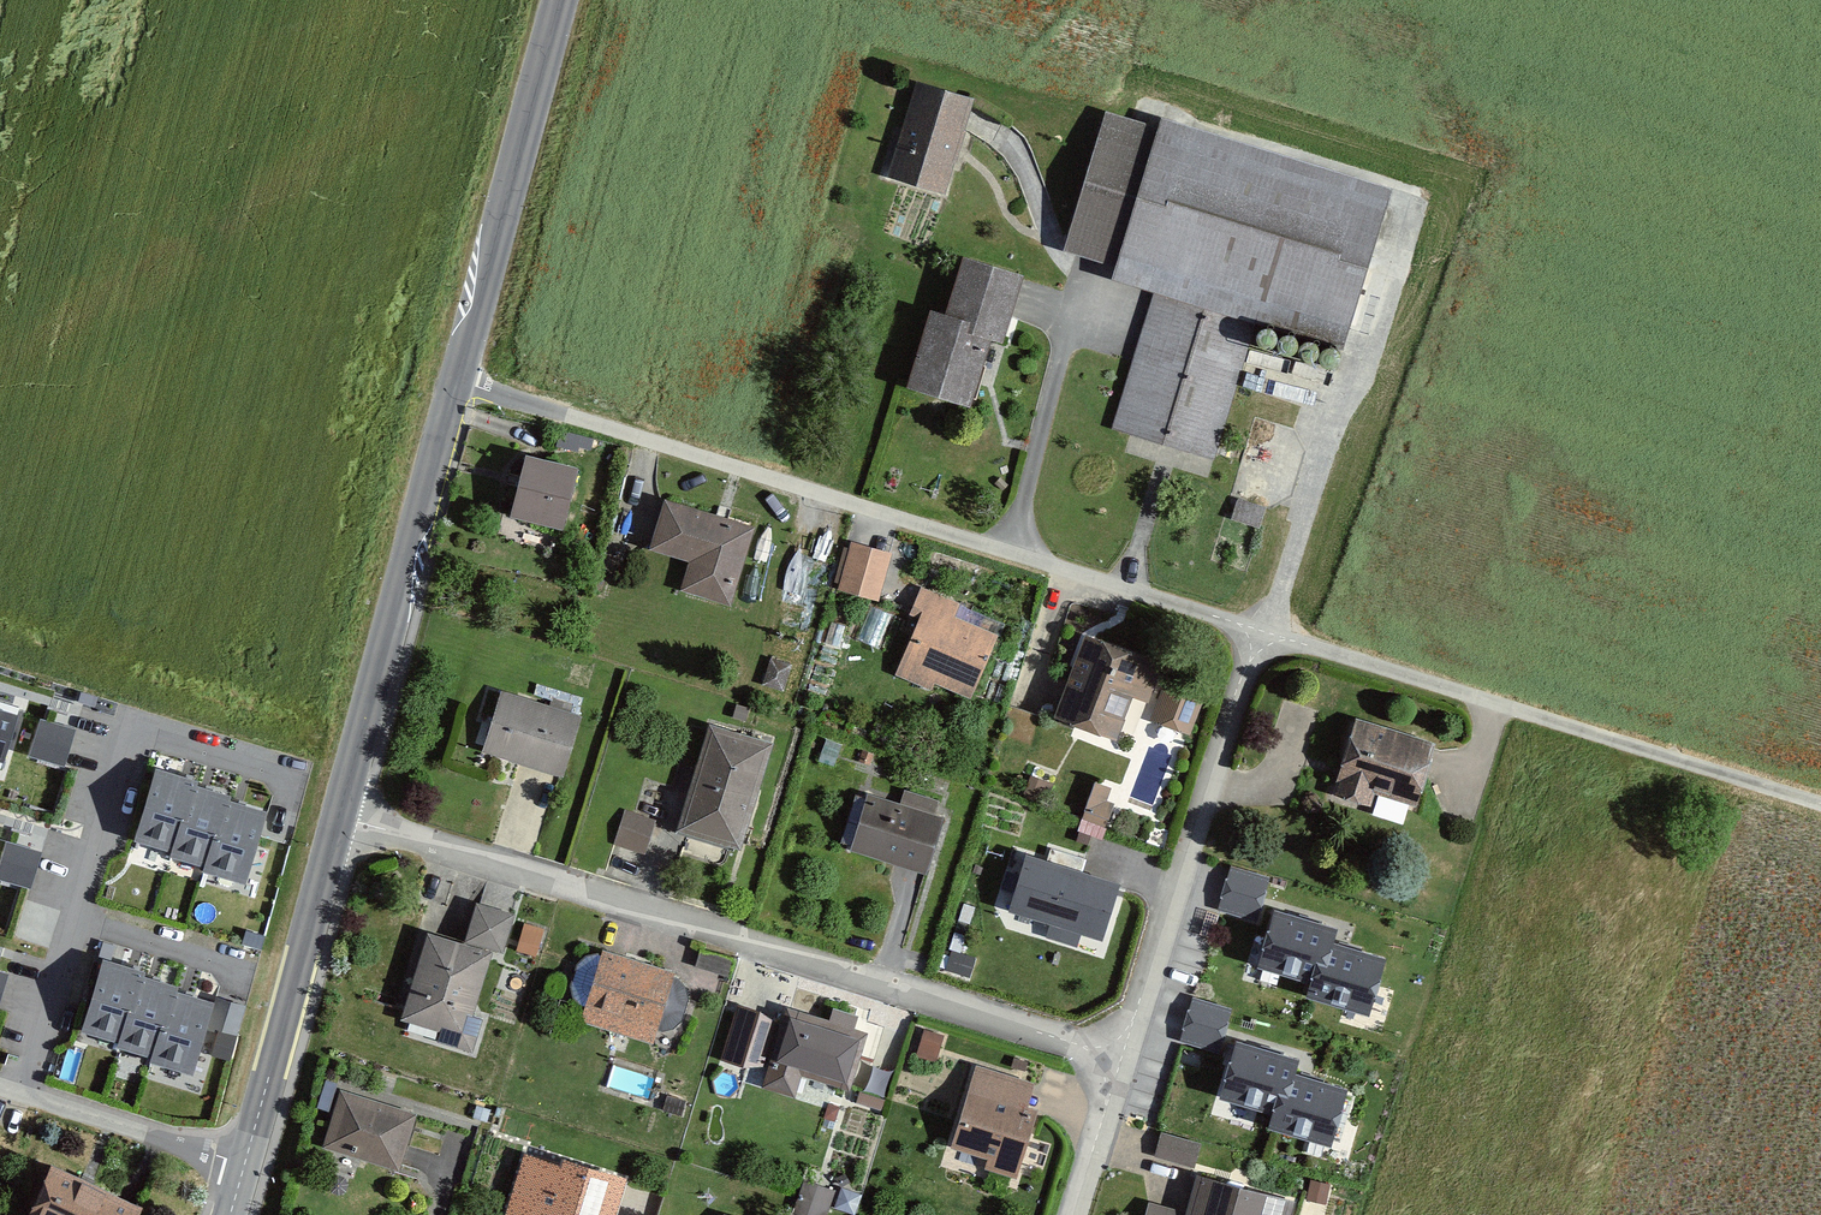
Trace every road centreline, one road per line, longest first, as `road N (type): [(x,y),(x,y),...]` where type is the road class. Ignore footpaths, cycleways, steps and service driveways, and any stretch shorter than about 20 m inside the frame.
road 1 (residential): [(457,380),(1258,630)]
road 2 (residential): [(1121,1059),(339,817)]
road 3 (tertiary): [(339,817),(457,380)]
road 4 (residential): [(1258,630),(1121,1059)]
road 5 (tertiary): [(457,380),(557,0)]
road 6 (tertiary): [(244,1166),(339,817)]
road 7 (track): [(1820,805),(1504,707)]
road 8 (residential): [(1258,630),(1504,707)]
road 9 (residential): [(0,1088),(244,1166)]
road 10 (residential): [(1121,1059),(1072,1214)]

